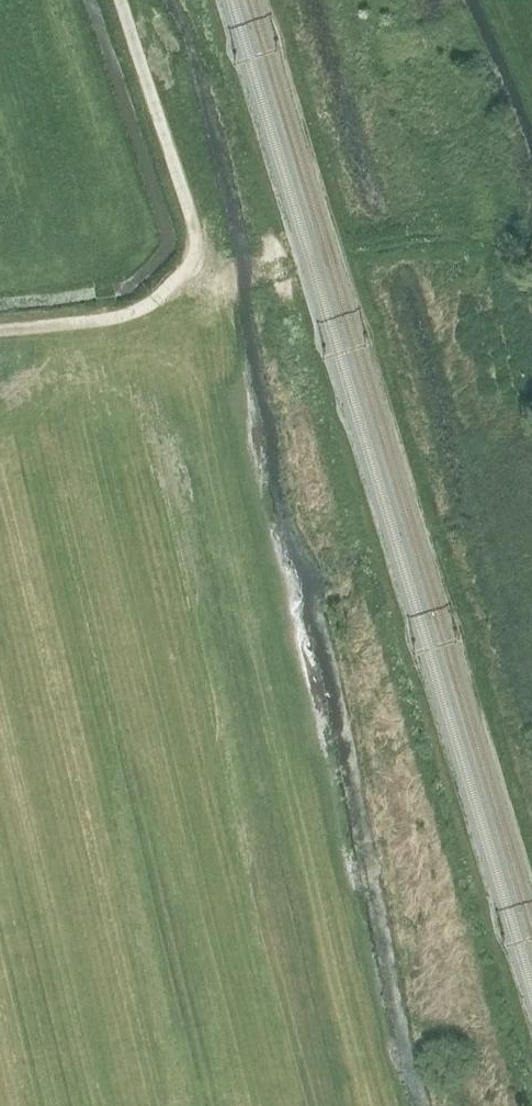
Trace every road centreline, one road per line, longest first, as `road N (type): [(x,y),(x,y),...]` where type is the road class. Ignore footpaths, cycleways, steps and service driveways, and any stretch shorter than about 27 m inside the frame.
road 1 (track): [(0,332),(113,321),(148,306),(196,258),(193,223),(121,0)]

